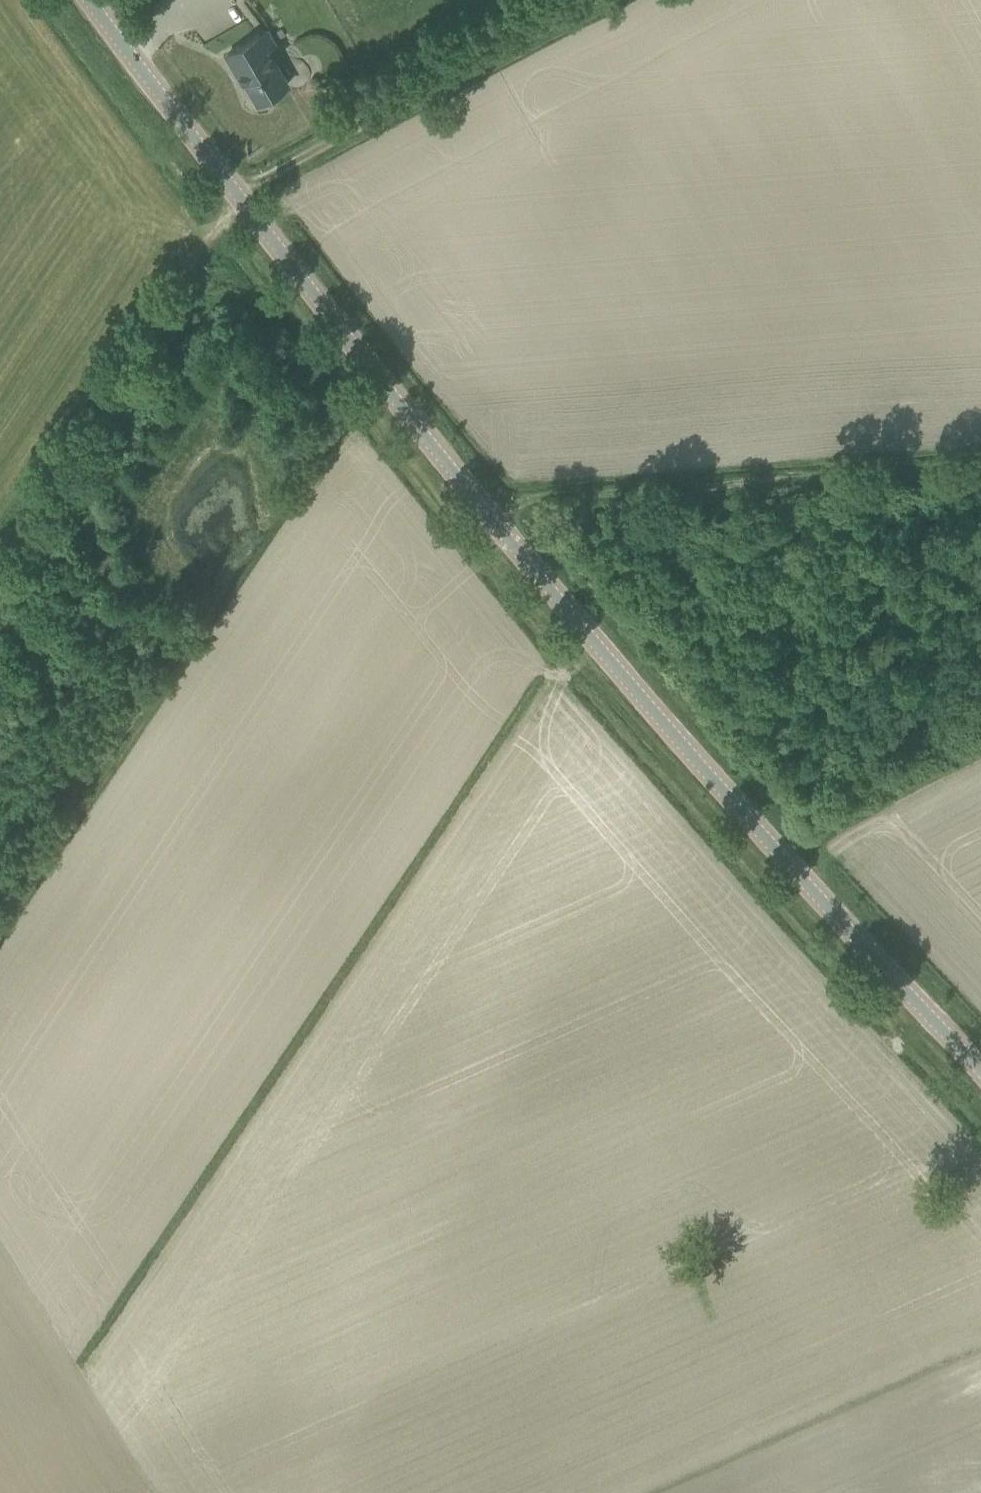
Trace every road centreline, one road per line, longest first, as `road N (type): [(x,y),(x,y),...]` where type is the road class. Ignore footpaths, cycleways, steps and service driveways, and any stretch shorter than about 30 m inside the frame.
road 1 (tertiary): [(980,1086),(547,576),(98,0)]
road 2 (track): [(596,0),(244,193),(0,553)]
road 3 (track): [(980,473),(493,508)]

